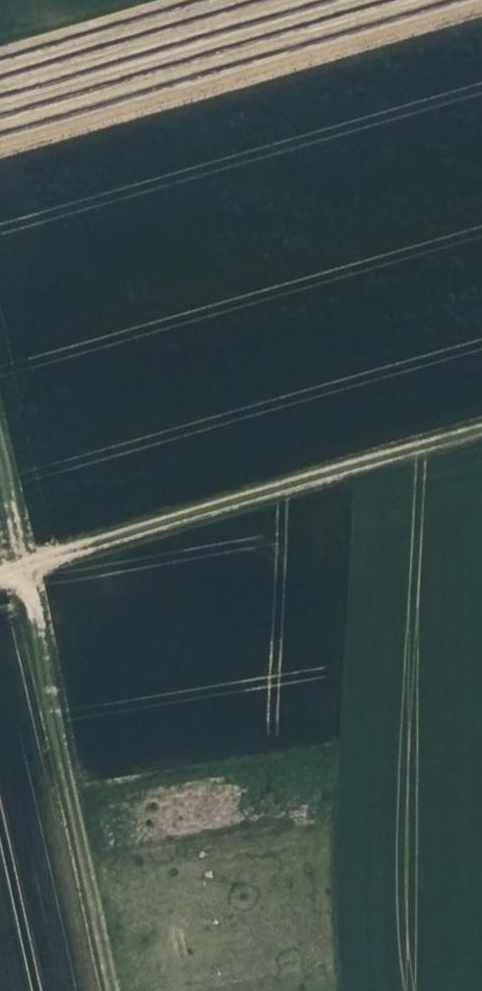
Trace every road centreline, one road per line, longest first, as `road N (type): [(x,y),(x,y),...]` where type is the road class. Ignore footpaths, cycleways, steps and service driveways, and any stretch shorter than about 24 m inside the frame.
road 1 (track): [(0,472),(115,990)]
road 2 (track): [(0,573),(481,439)]

